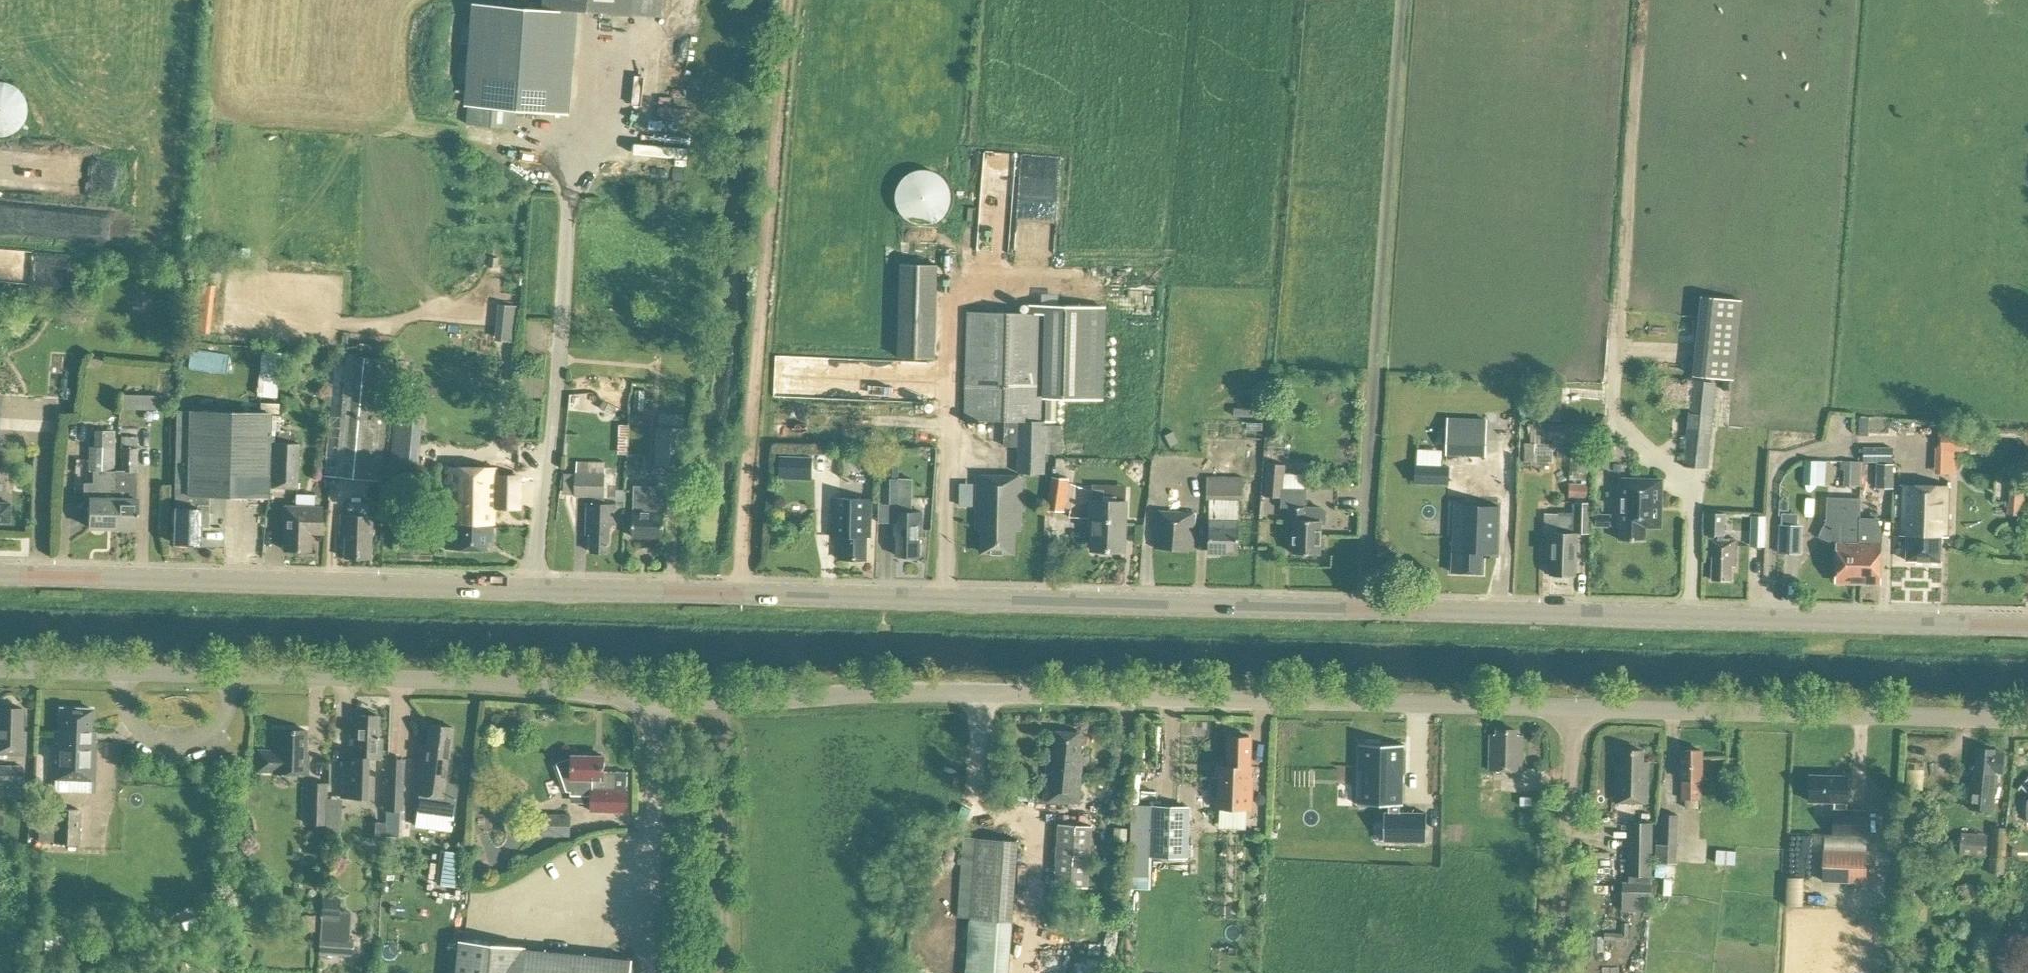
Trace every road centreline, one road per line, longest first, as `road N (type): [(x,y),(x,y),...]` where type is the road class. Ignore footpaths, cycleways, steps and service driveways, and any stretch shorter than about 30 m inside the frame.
road 1 (tertiary): [(2027,629),(0,576)]
road 2 (residential): [(1575,708),(866,691),(724,701),(0,675)]
road 3 (track): [(740,594),(786,0)]
road 4 (residential): [(2027,718),(1575,708)]
road 5 (track): [(724,701),(713,912),(721,972)]
road 6 (unclassified): [(1554,972),(1575,708)]

